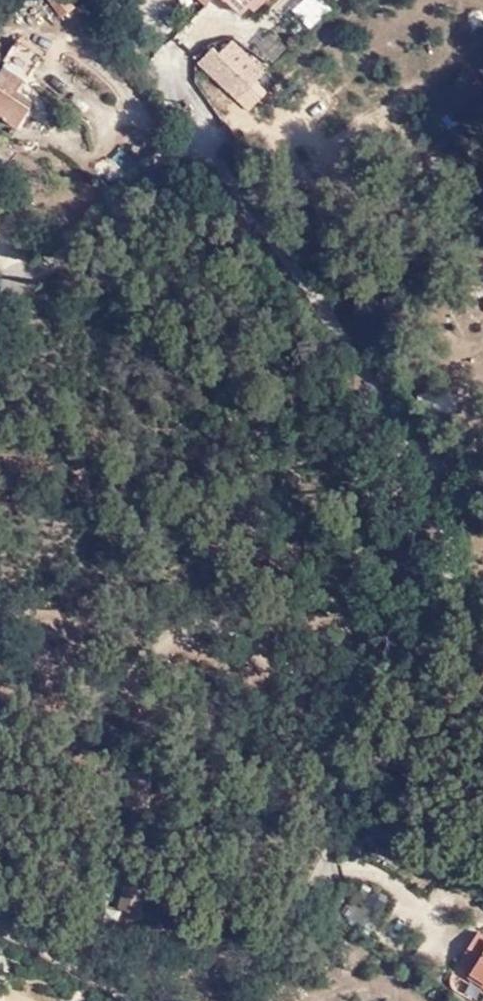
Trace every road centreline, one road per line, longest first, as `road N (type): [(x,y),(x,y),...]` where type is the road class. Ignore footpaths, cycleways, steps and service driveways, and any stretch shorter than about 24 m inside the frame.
road 1 (unclassified): [(279,1000),(320,825),(383,677),(414,569),(380,446),(247,247),(177,165)]

